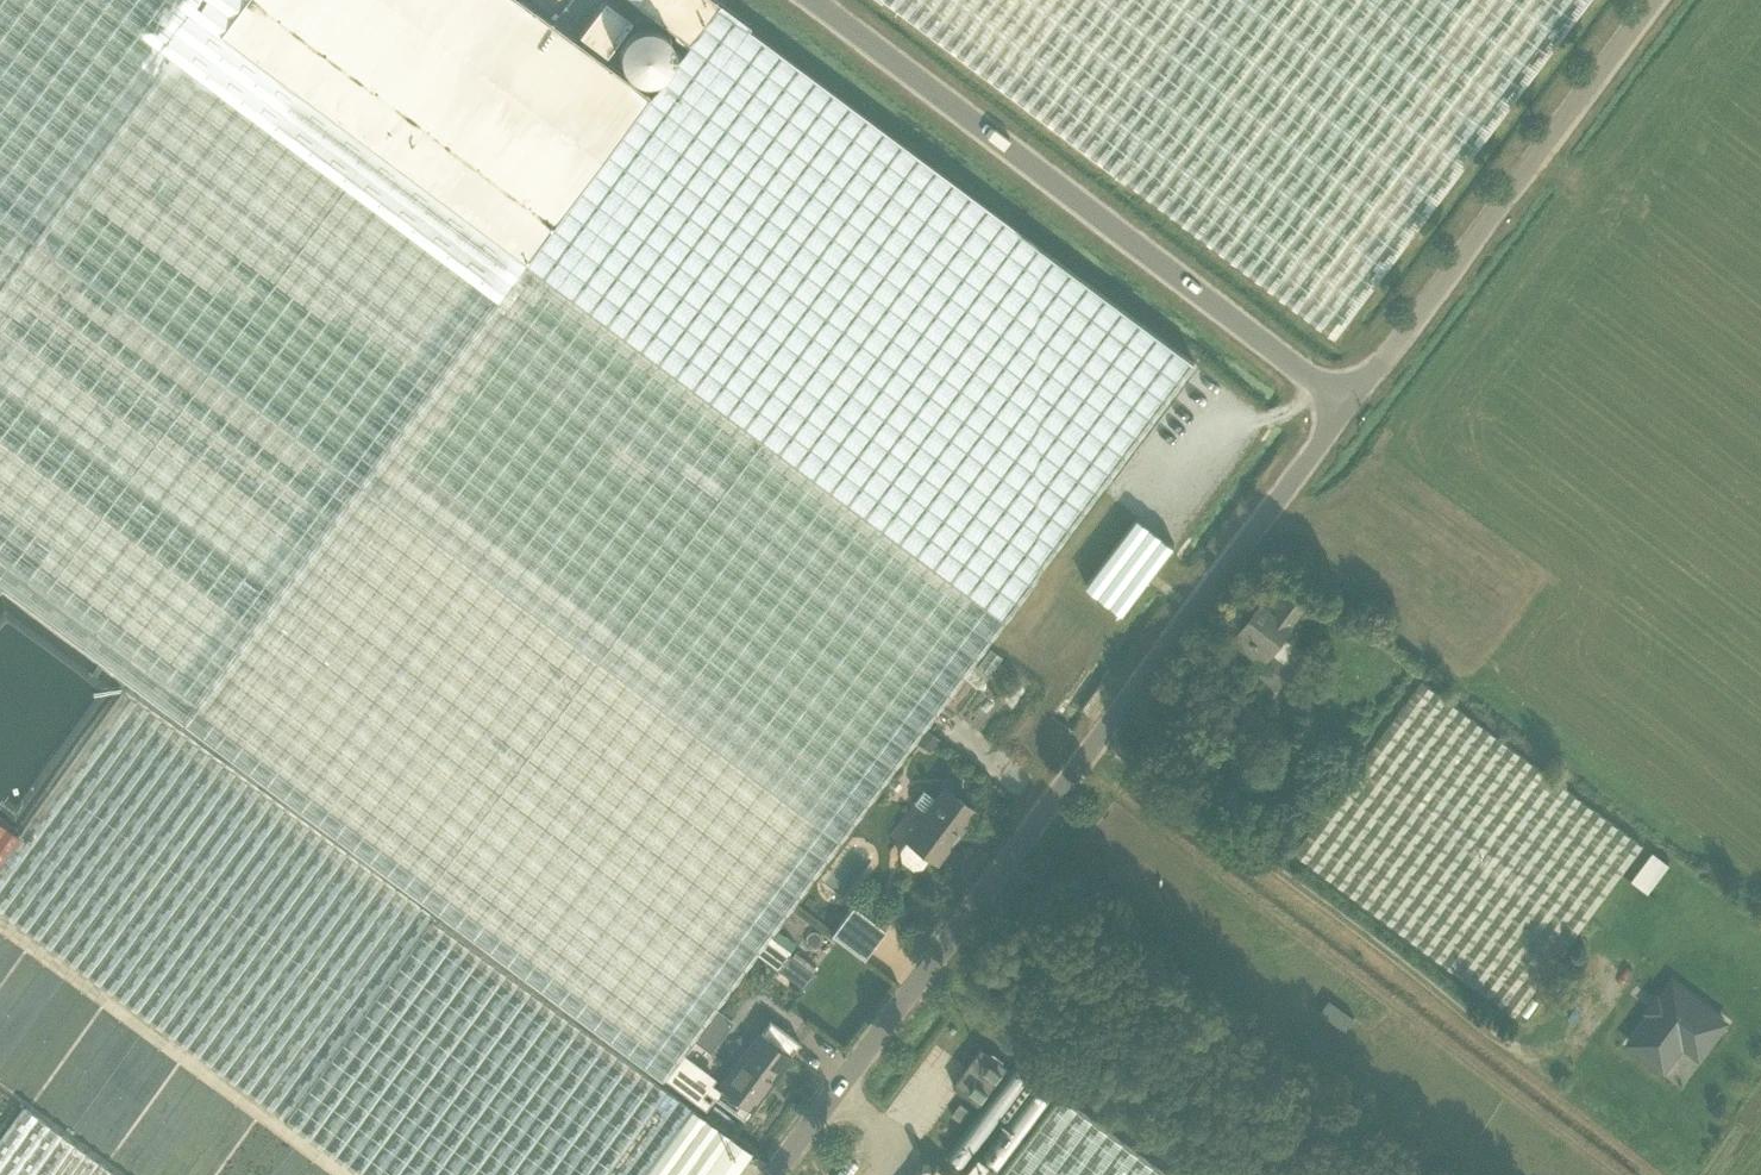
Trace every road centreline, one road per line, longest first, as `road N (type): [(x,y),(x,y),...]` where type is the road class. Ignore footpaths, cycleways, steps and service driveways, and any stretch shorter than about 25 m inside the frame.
road 1 (unclassified): [(770,1174),(1344,403)]
road 2 (unclassified): [(1344,403),(812,0)]
road 3 (unclassified): [(1344,403),(1649,0)]

